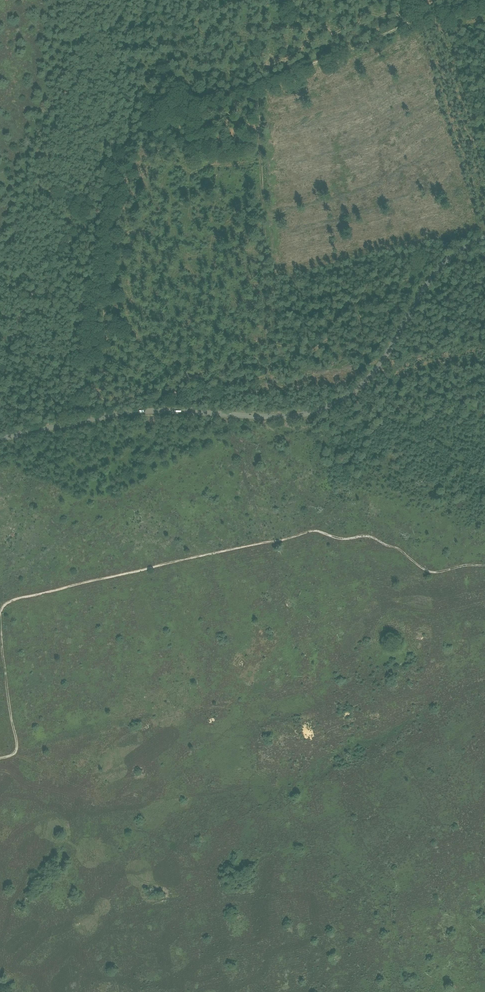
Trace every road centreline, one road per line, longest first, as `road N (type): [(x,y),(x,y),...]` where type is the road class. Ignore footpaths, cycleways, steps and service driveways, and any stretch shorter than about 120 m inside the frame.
road 1 (unclassified): [(0,439),(127,413),(284,417),(336,404),(379,366),(435,273),(484,238)]

